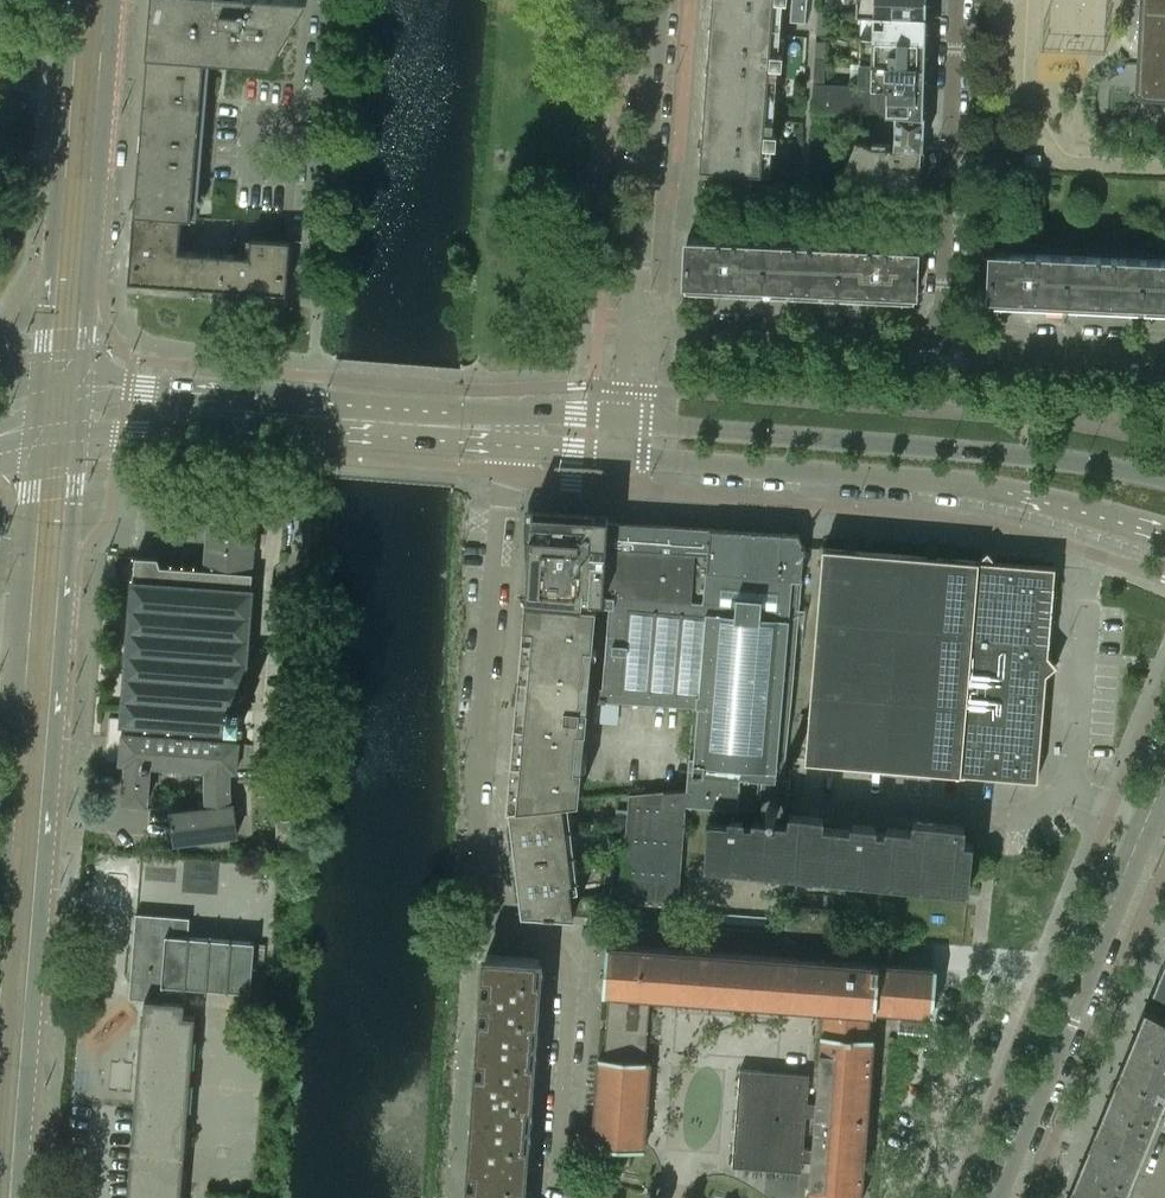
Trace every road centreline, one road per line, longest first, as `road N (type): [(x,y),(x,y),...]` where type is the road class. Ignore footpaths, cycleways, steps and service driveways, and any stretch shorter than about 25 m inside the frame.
road 1 (residential): [(565,1197),(576,937),(493,930),(476,790),(509,474)]
road 2 (secondary): [(22,1197),(83,430)]
road 3 (tertiary): [(623,460),(967,485),(1159,530)]
road 4 (tertiary): [(1164,478),(997,450),(626,418)]
road 5 (residential): [(993,1197),(1164,776)]
road 6 (tertiary): [(83,430),(511,450)]
road 7 (tertiary): [(514,413),(87,385)]
road 8 (secondary): [(71,0),(39,387)]
road 9 (secondary): [(87,385),(118,0)]
road 10 (residential): [(939,340),(957,0)]
road 11 (residential): [(634,325),(656,0)]
road 12 (residential): [(634,325),(939,340)]
road 13 (residential): [(327,0),(314,241)]
road 14 (secondary): [(19,626),(0,852)]
road 15 (residential): [(939,340),(1164,350)]
road 16 (secondary): [(35,433),(19,626)]

